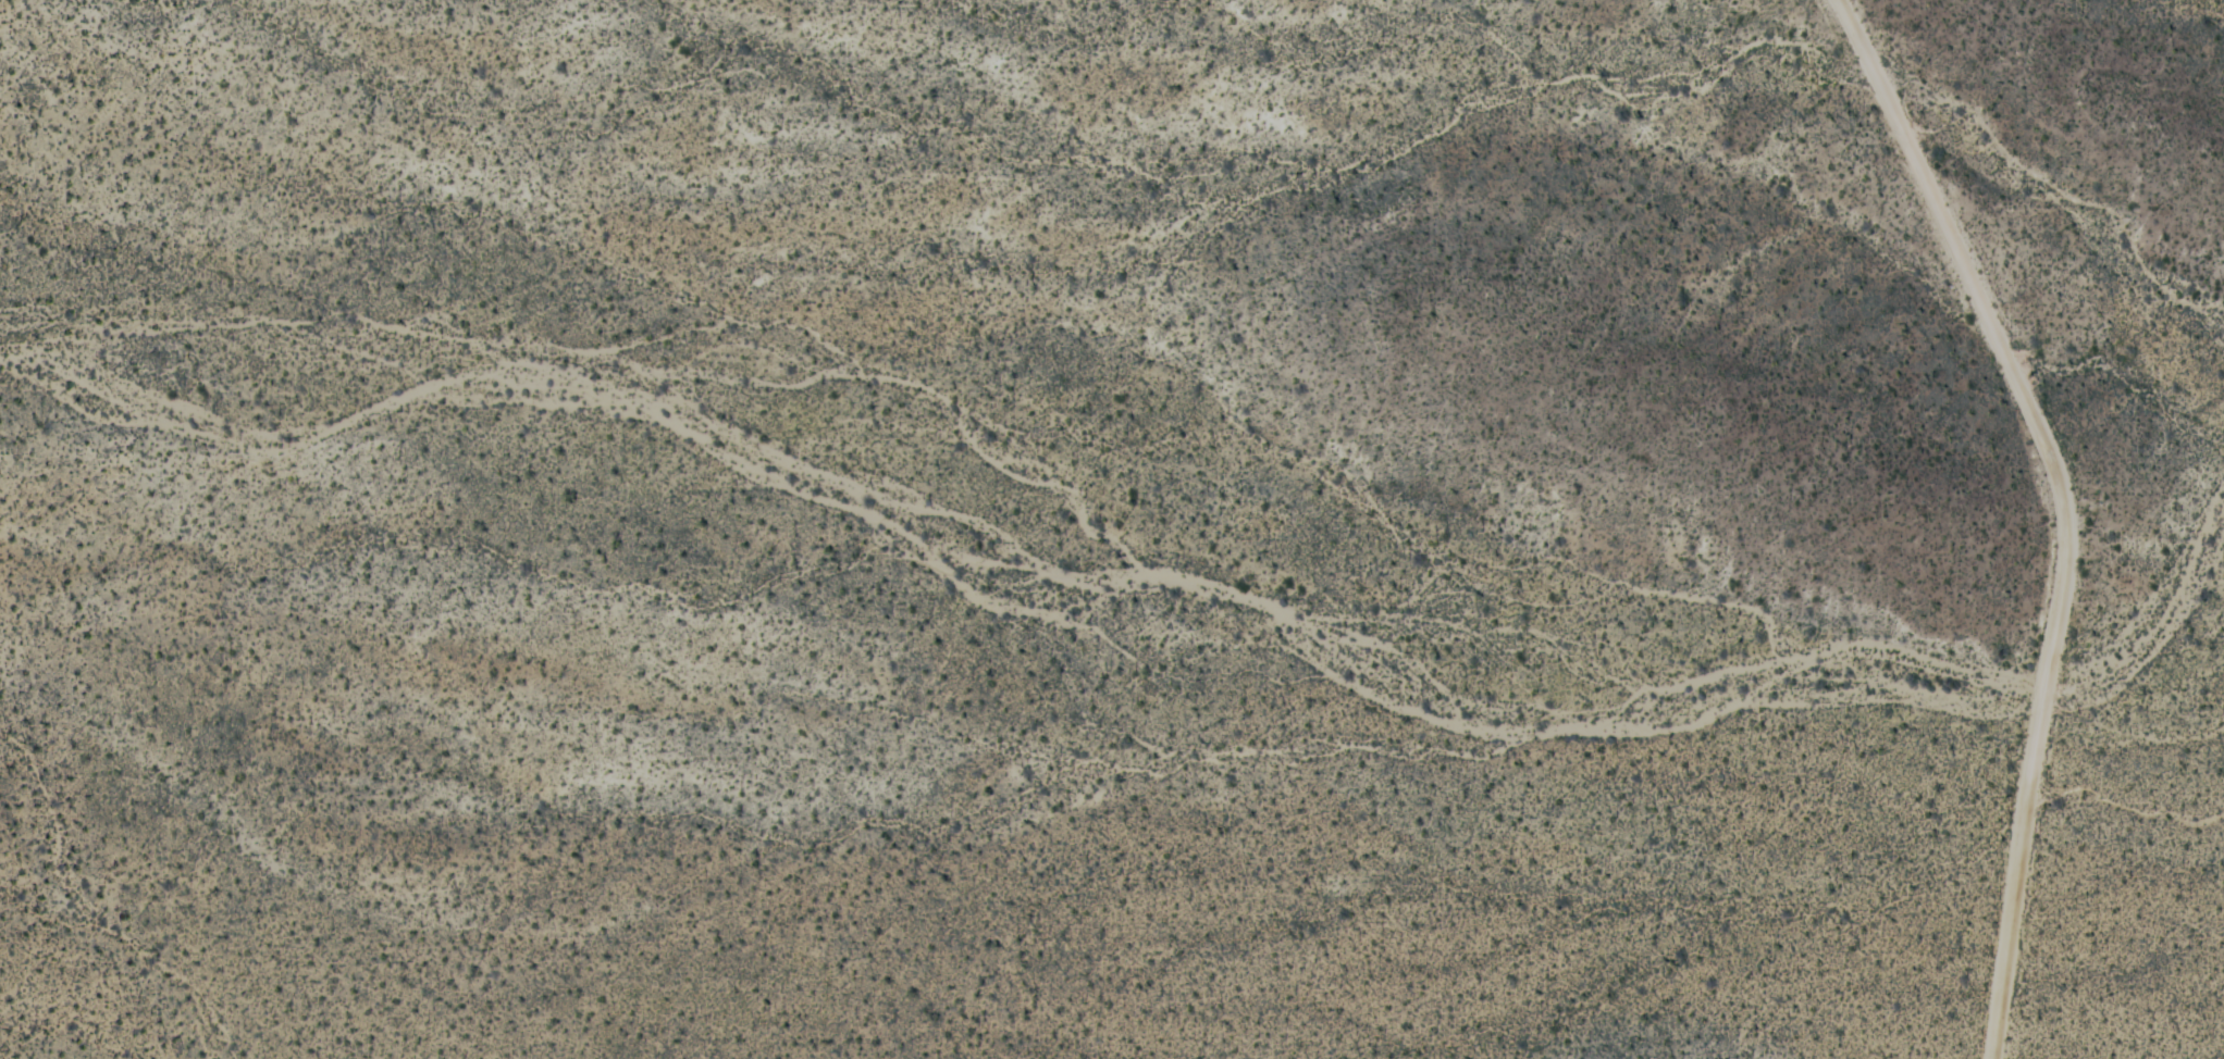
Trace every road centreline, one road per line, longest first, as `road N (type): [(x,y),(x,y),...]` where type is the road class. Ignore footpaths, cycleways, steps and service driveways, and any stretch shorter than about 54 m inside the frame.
road 1 (track): [(1833,0),(2035,410),(2069,519),(1995,1058)]

